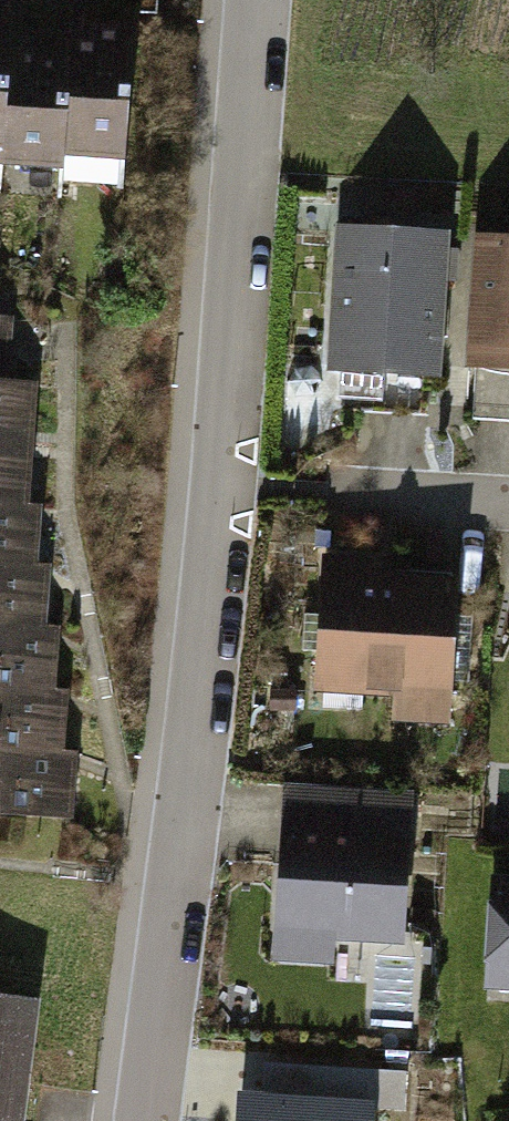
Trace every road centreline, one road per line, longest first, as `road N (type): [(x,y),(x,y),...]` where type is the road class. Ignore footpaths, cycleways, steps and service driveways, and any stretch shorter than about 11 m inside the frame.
road 1 (residential): [(267,0),(227,498),(151,1120)]
road 2 (residential): [(508,515),(333,506)]

